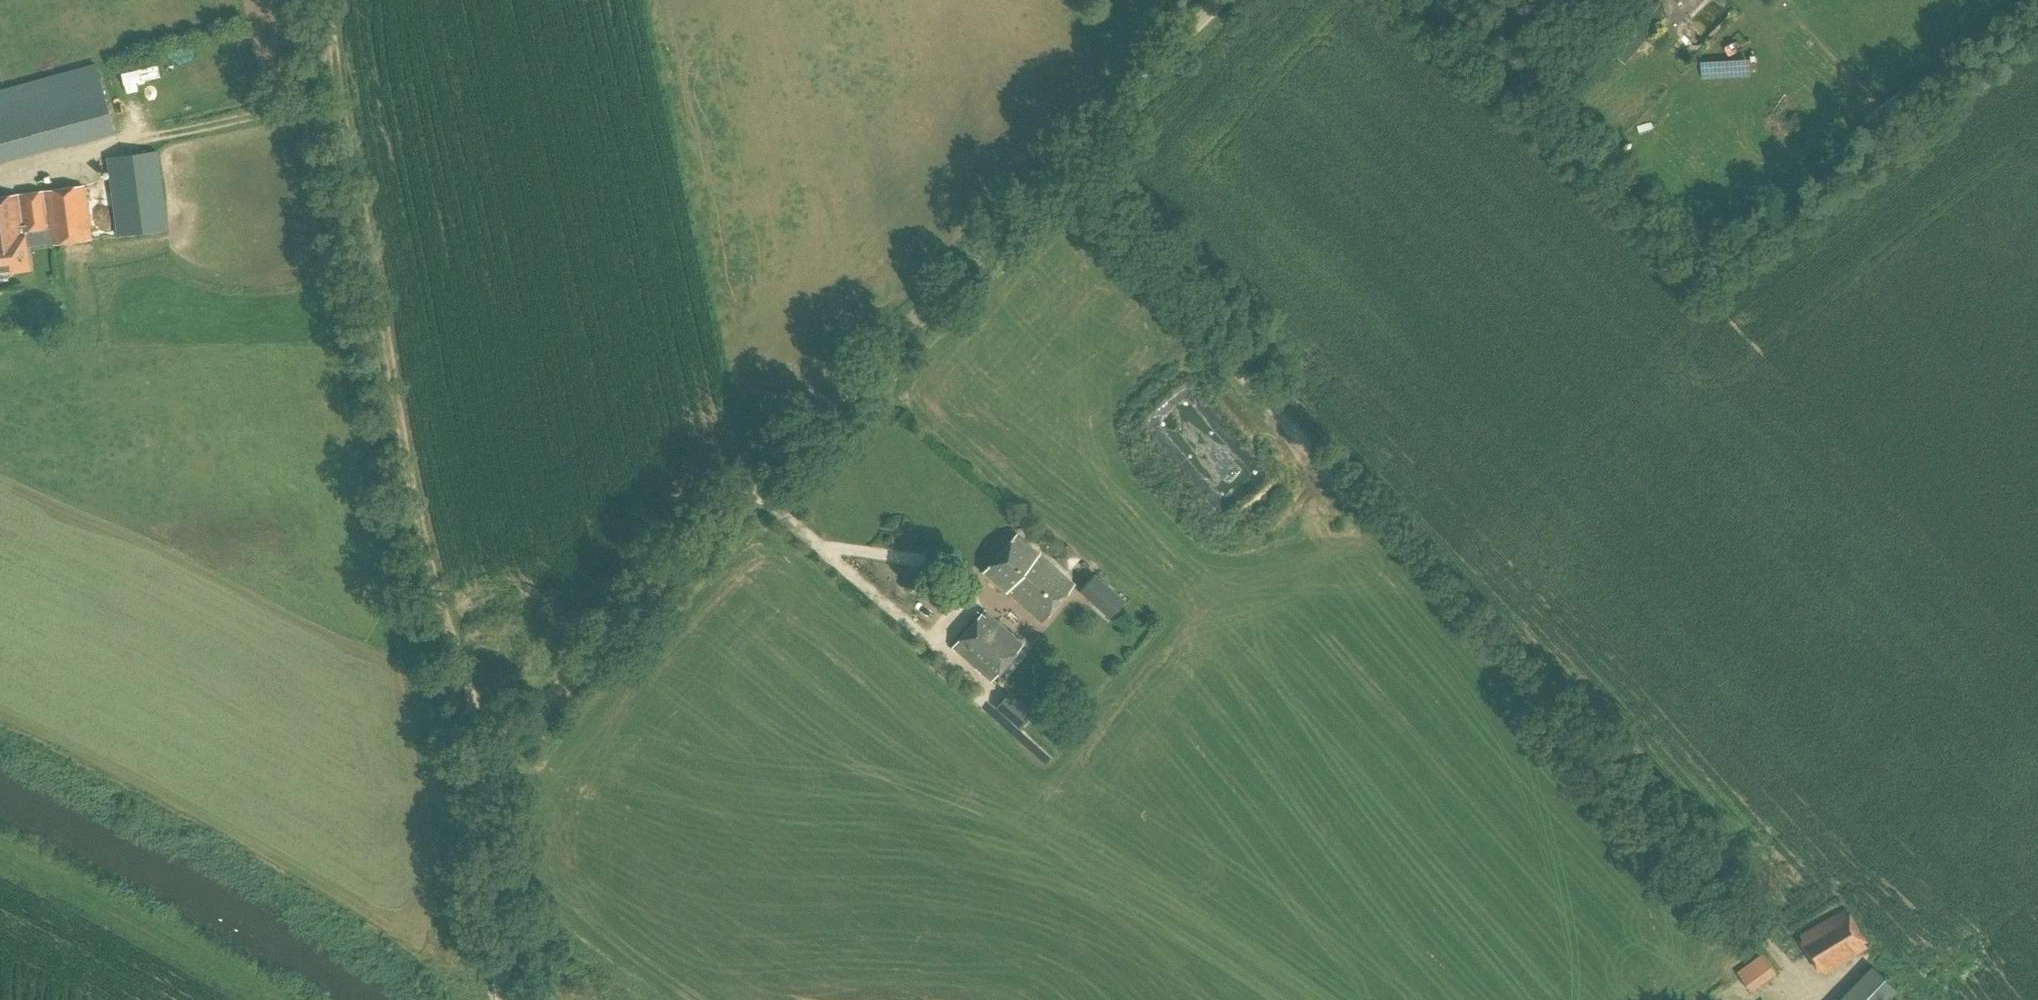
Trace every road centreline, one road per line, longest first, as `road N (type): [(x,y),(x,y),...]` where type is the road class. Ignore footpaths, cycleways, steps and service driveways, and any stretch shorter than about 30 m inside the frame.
road 1 (unclassified): [(507,999),(493,763),(1228,0)]
road 2 (track): [(493,763),(406,519),(315,0)]

